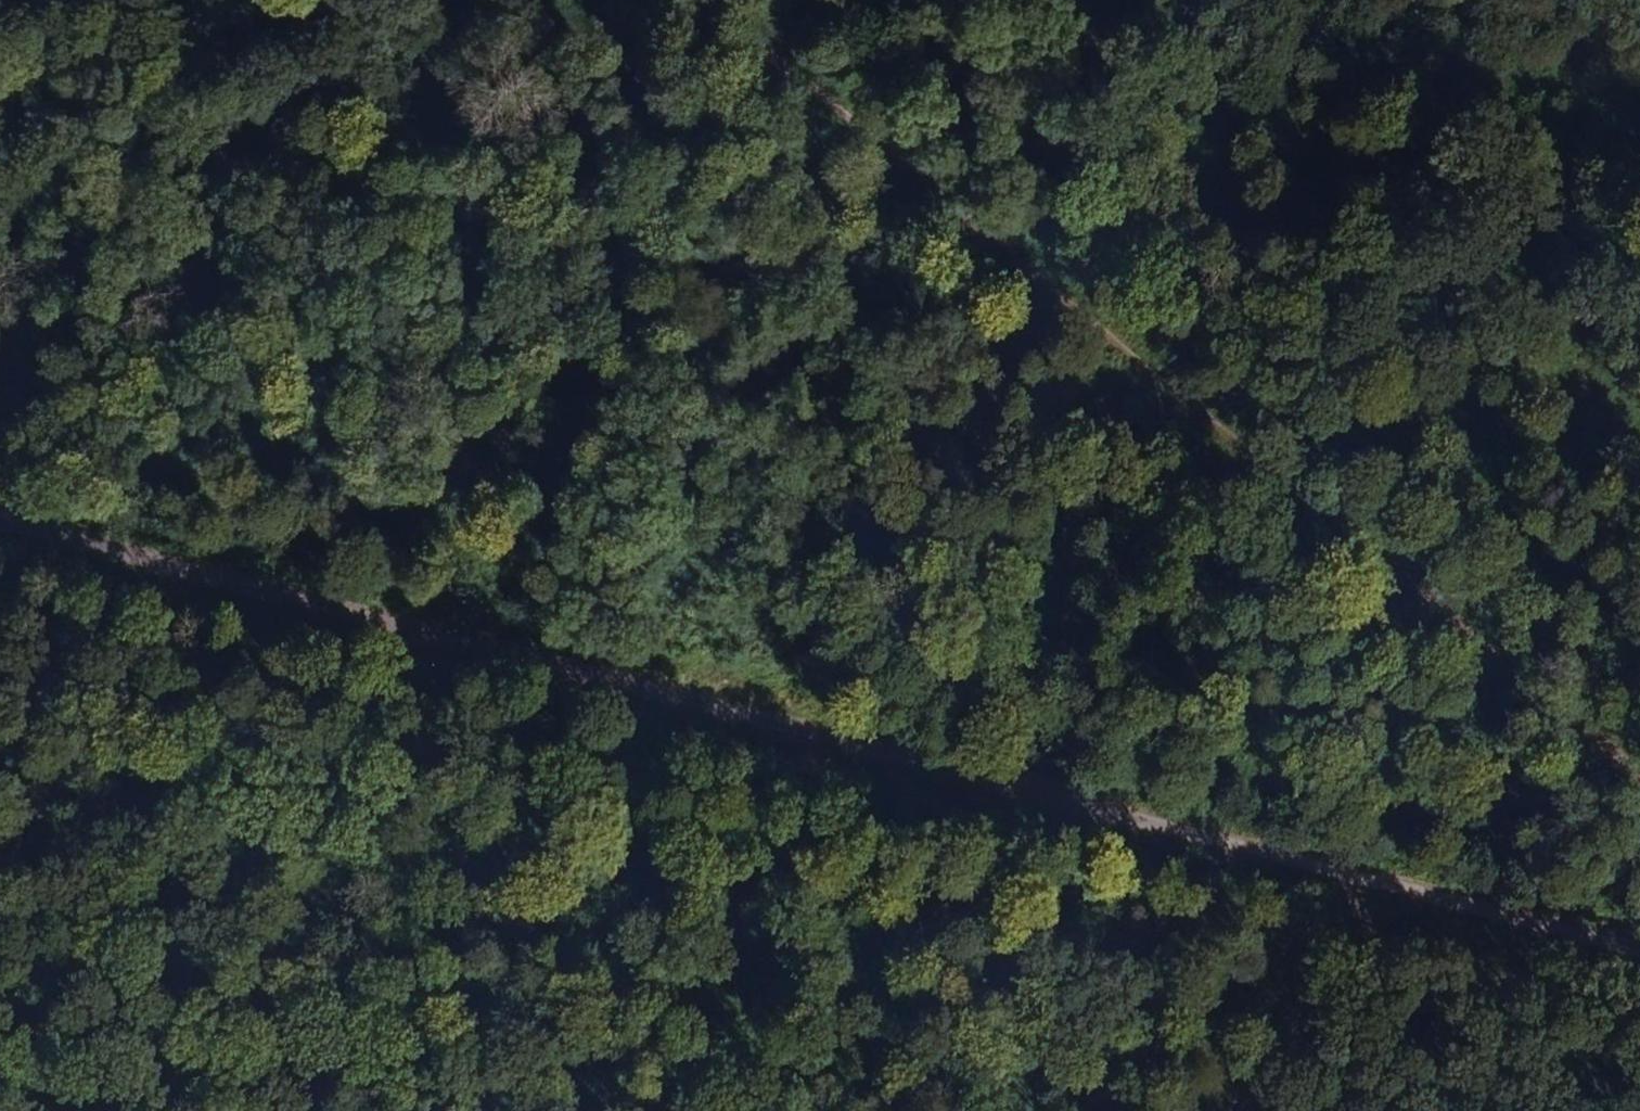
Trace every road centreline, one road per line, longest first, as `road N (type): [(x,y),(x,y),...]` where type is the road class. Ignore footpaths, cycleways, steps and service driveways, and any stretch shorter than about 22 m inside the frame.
road 1 (track): [(0,524),(1639,957)]

